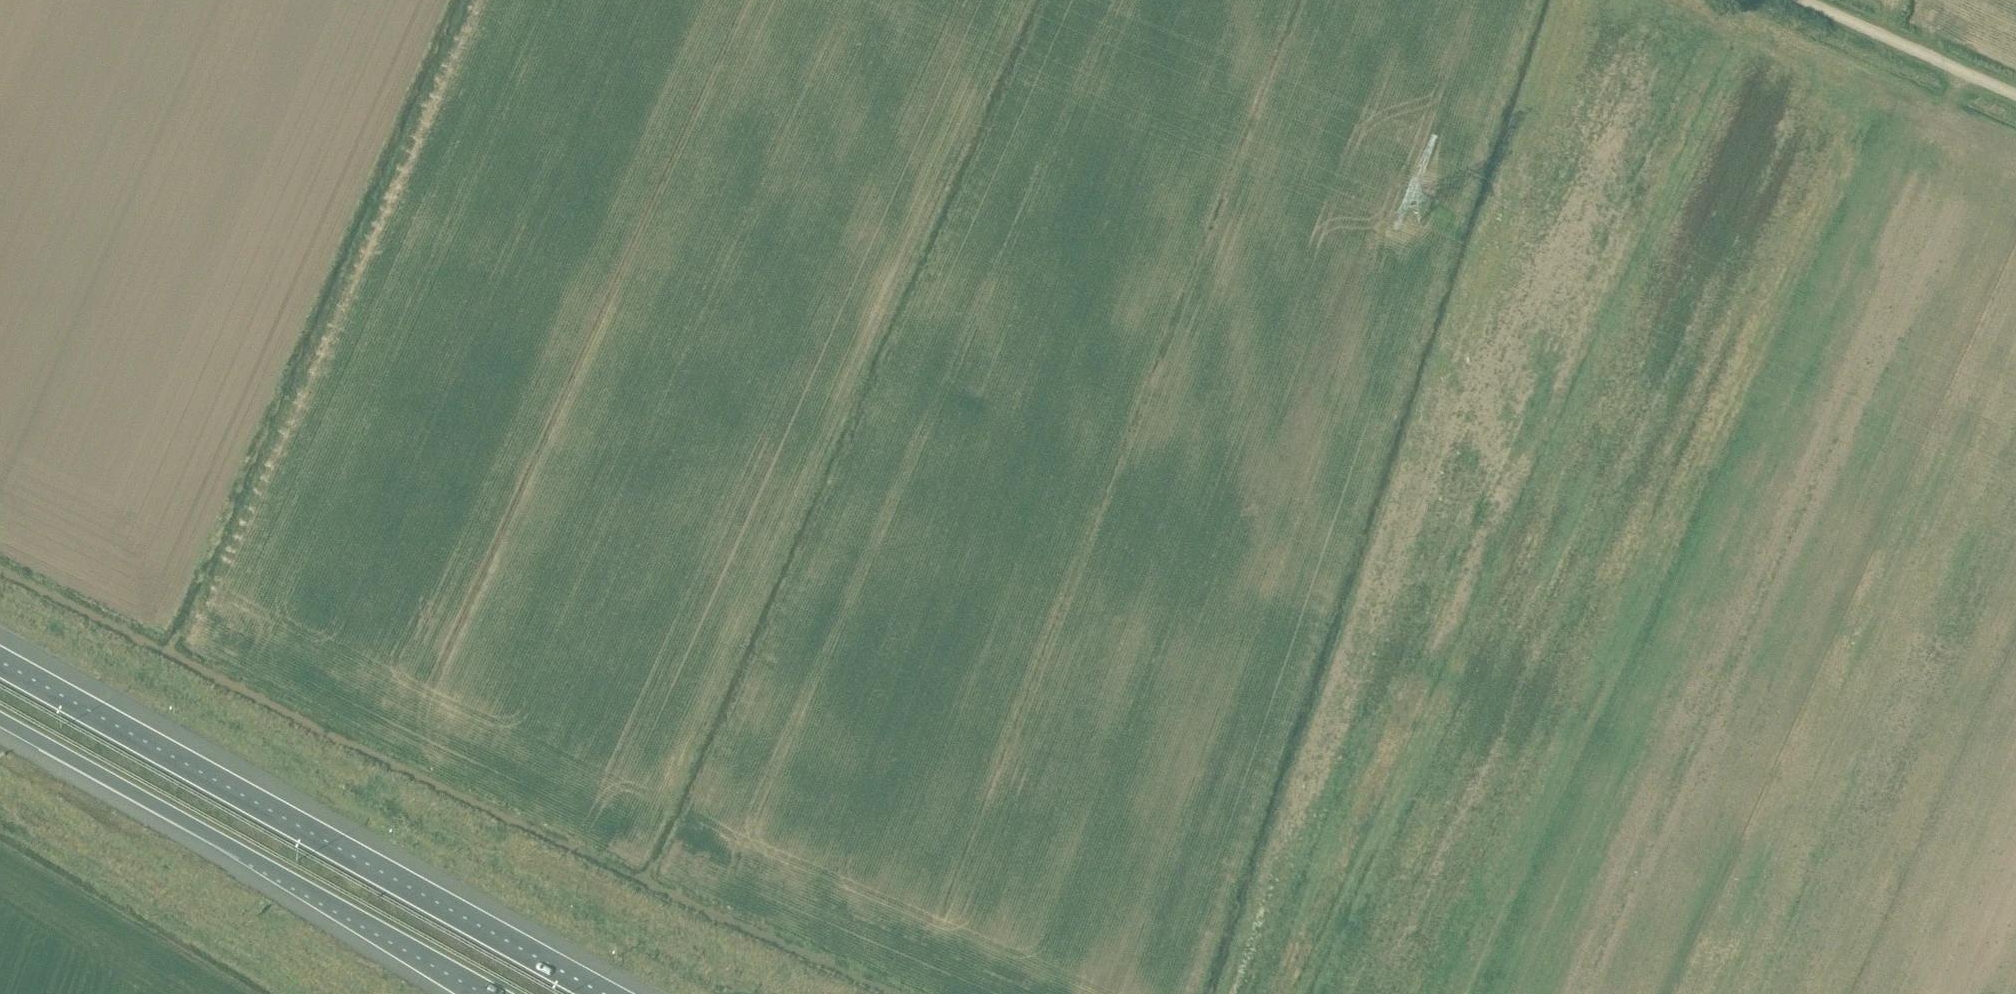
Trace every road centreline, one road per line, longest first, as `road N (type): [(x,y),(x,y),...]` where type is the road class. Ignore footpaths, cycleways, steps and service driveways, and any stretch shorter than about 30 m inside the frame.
road 1 (motorway): [(590,993),(0,669)]
road 2 (motorway): [(0,719),(499,993)]
road 3 (unclassified): [(2015,97),(1798,0)]

